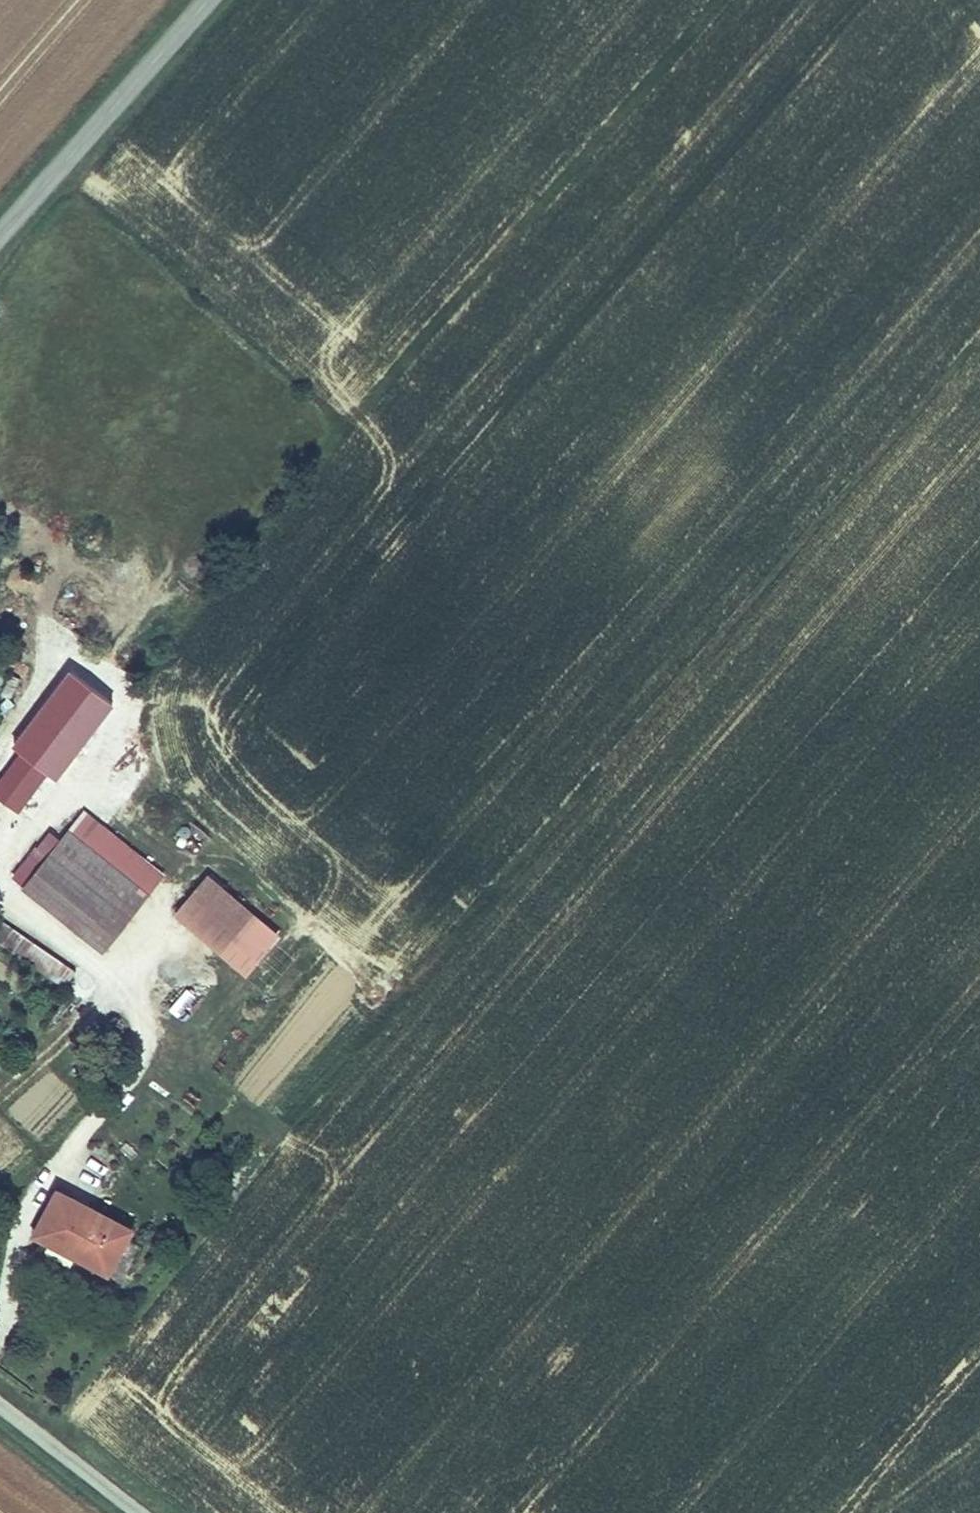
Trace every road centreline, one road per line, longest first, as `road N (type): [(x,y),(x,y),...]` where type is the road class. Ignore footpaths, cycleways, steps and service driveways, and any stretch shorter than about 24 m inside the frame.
road 1 (tertiary): [(208,0),(0,235)]
road 2 (unclassified): [(0,1399),(147,1512)]

